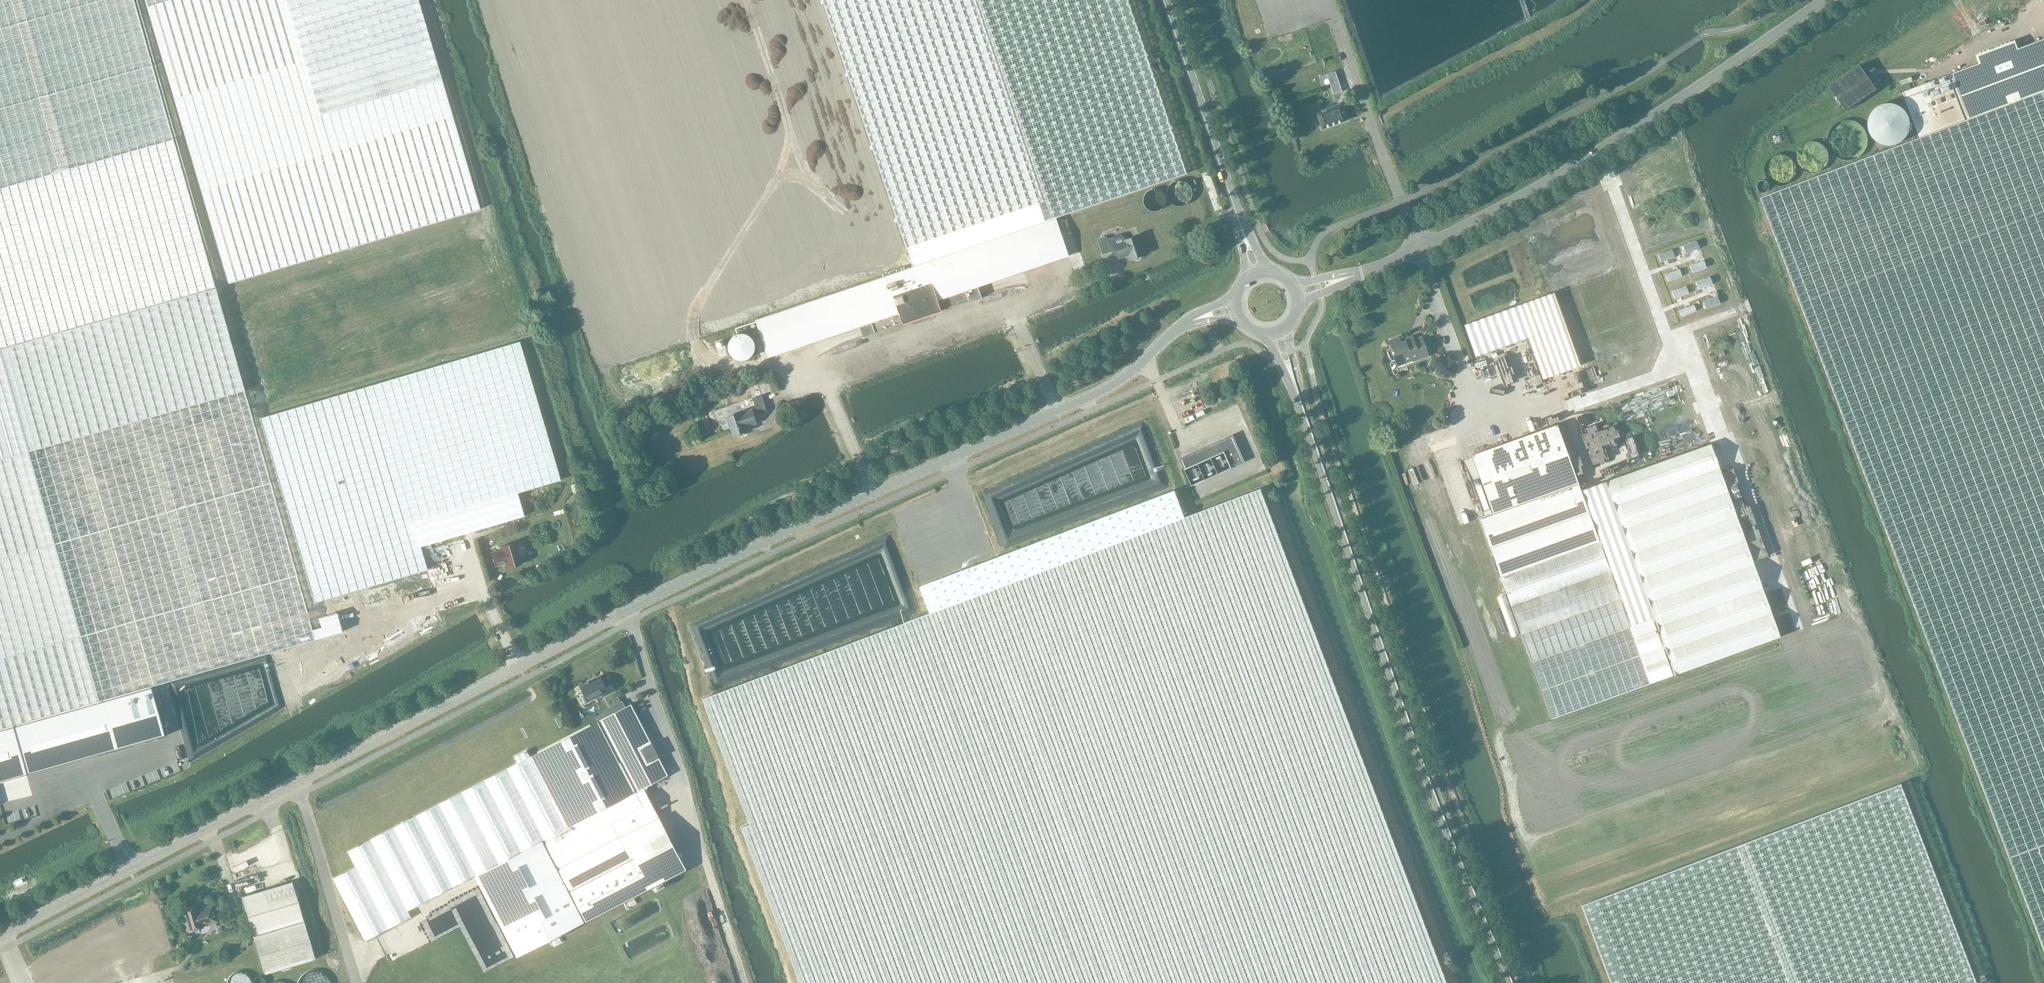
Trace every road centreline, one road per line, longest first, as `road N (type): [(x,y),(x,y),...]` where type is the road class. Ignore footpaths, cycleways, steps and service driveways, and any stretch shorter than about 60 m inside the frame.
road 1 (tertiary): [(0,936),(754,547),(1094,395),(1186,323),(1236,310)]
road 2 (tertiary): [(1510,982),(1389,668),(1278,332)]
road 3 (unclassified): [(1296,294),(1492,215),(1824,0)]
road 4 (tertiary): [(1259,273),(1164,0)]

